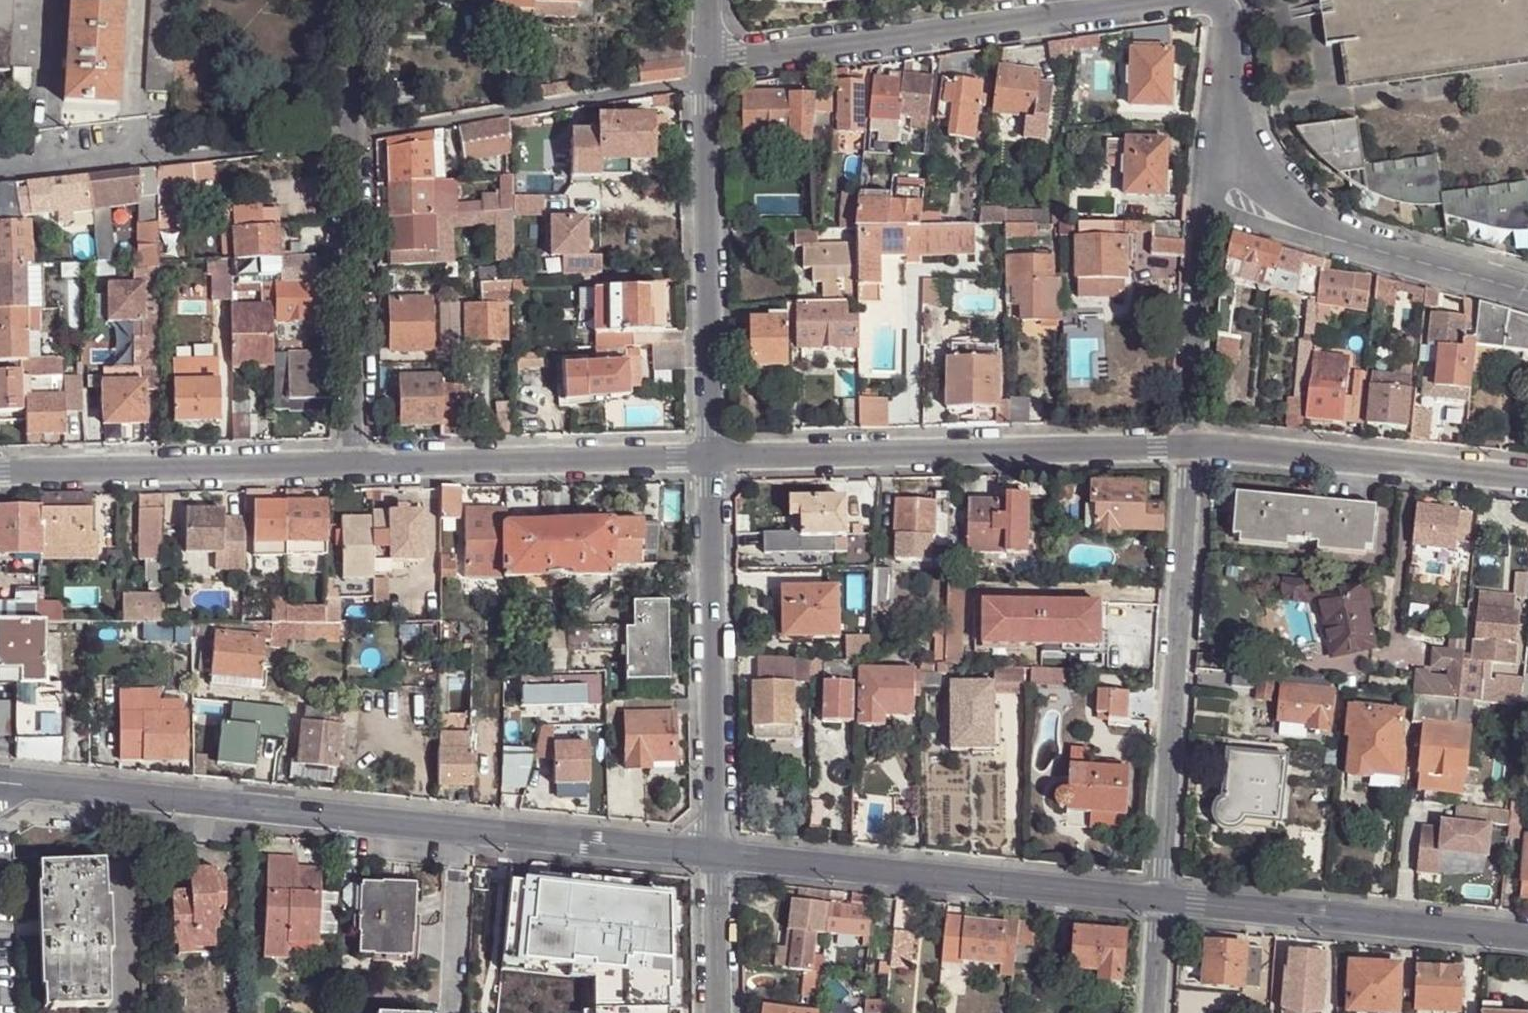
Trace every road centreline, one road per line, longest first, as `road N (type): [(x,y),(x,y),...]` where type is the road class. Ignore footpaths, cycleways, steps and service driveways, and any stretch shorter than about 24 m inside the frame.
road 1 (residential): [(716,854),(0,782)]
road 2 (residential): [(1184,0),(739,57),(703,85)]
road 3 (residential): [(707,457),(1186,445)]
road 4 (residential): [(1155,899),(1186,445)]
road 5 (residential): [(1155,899),(716,854)]
road 6 (residential): [(707,457),(716,854)]
road 7 (residential): [(1527,939),(1155,899)]
road 8 (residential): [(703,85),(707,457)]
road 9 (residential): [(703,85),(350,137)]
road 10 (residential): [(353,463),(707,457)]
road 11 (residential): [(0,470),(353,463)]
road 12 (residential): [(350,137),(167,159),(142,154),(0,164)]
road 13 (residential): [(1186,445),(1527,479)]
road 14 (unclassified): [(350,137),(353,463)]
road 15 (residential): [(1186,445),(1210,212)]
road 16 (residential): [(1389,256),(1279,195),(1217,149)]
road 17 (residential): [(1210,212),(1321,247),(1389,256)]
road 18 (residential): [(1217,149),(1232,35),(1225,10),(1206,0)]
road 19 (residential): [(716,854),(718,1012)]
road 20 (residential): [(1527,291),(1389,256)]
road 21 (unclassified): [(356,0),(350,137)]

